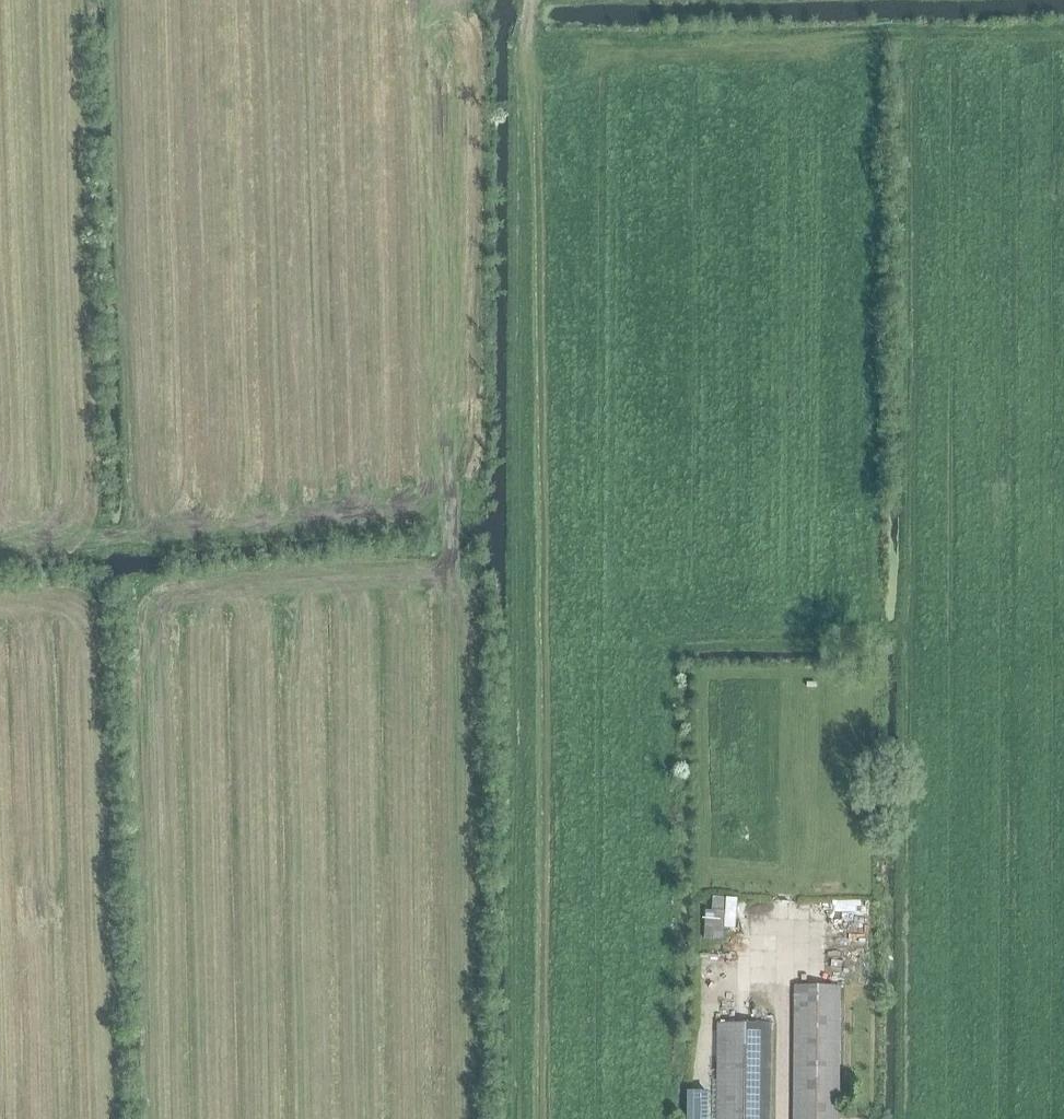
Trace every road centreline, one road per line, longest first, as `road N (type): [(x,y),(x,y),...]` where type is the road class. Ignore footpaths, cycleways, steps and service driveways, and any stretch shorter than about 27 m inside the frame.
road 1 (track): [(440,0),(429,42),(471,114),(473,448),(470,475),(454,498),(368,518),(0,549)]

